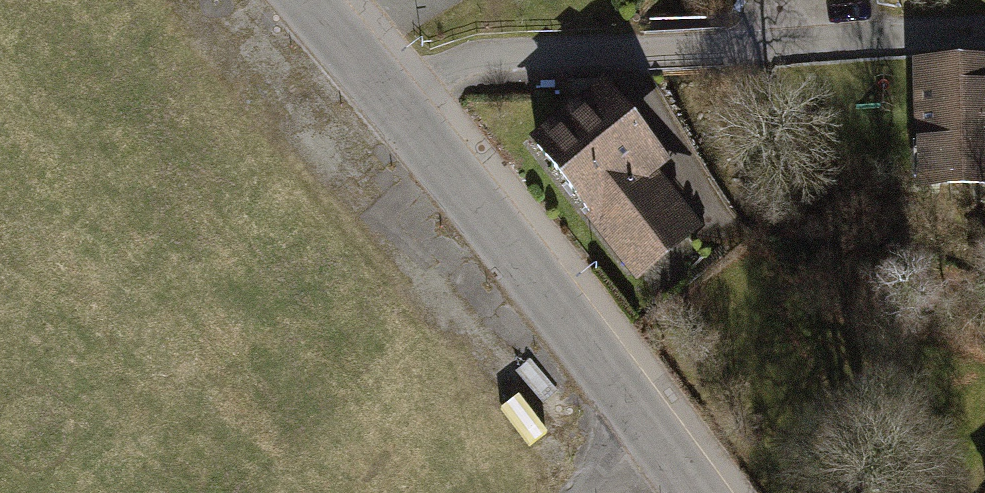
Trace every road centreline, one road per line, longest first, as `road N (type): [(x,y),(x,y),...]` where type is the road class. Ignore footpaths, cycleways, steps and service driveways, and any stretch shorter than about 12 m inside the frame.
road 1 (residential): [(395,113),(485,70),(984,35)]
road 2 (residential): [(395,113),(695,492)]
road 3 (residential): [(297,0),(395,113)]

